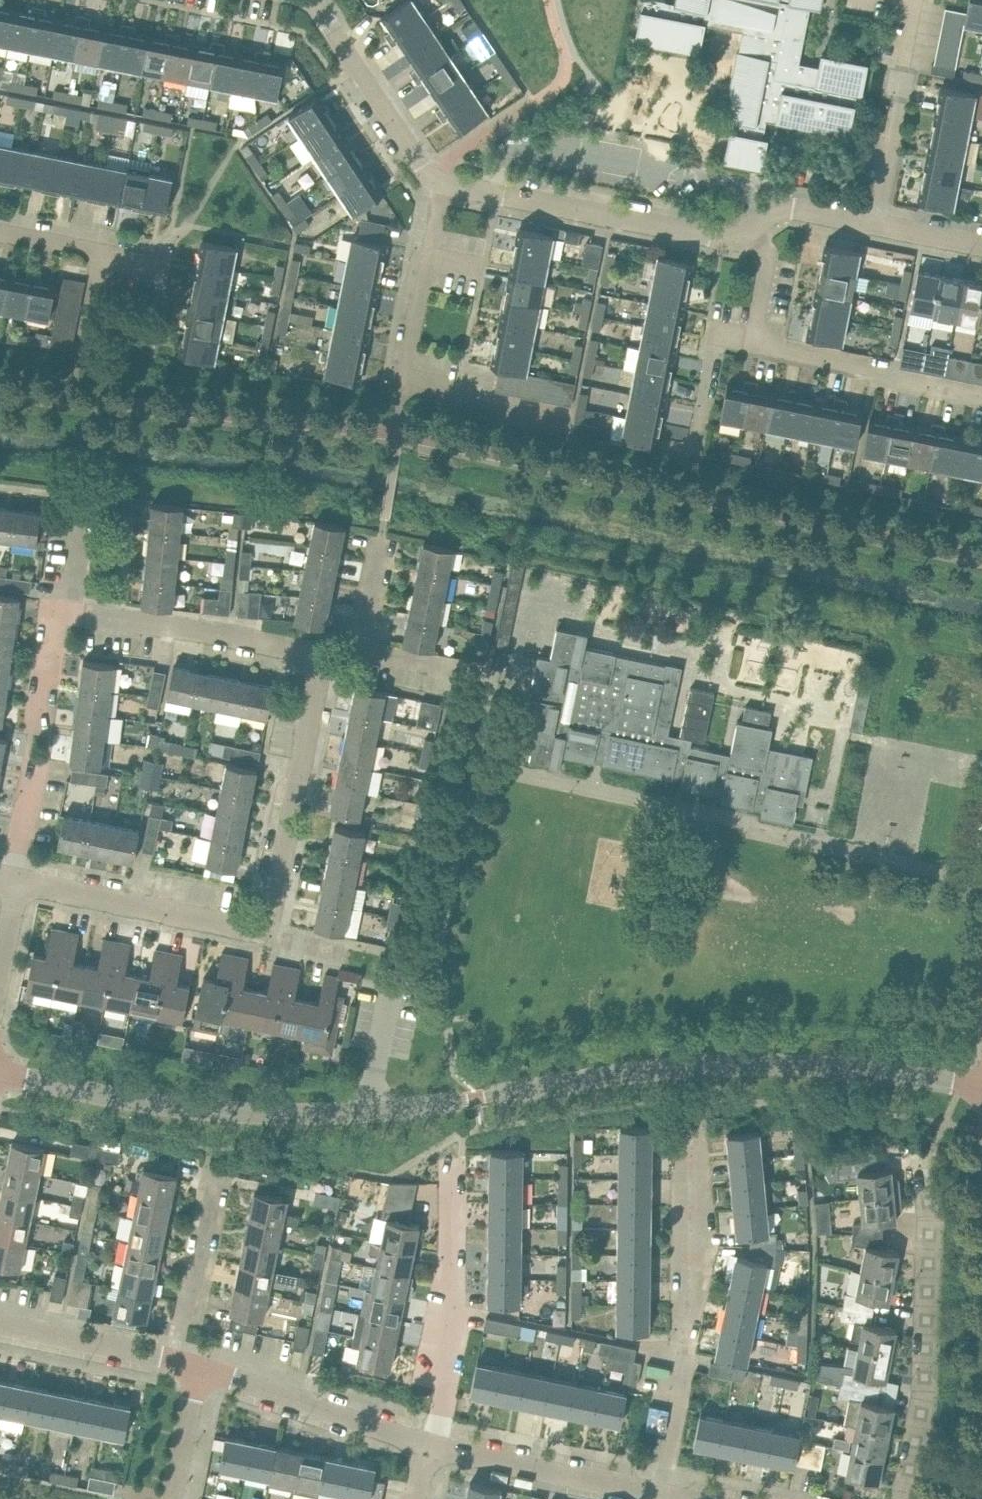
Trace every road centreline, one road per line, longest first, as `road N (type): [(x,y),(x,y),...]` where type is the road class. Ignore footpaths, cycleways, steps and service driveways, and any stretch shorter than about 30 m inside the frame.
road 1 (residential): [(981,1089),(847,1067),(717,1065),(366,1112),(275,1113),(141,1102),(0,1072)]
road 2 (residential): [(317,661),(290,648),(202,631),(54,612),(39,733)]
road 3 (residential): [(666,1495),(695,1239),(691,1137)]
road 4 (residential): [(902,1498),(925,1397),(925,1159)]
road 5 (residential): [(749,228),(730,240),(443,183)]
road 6 (residential): [(432,1444),(447,1391),(453,1163)]
road 7 (residential): [(260,924),(273,903),(317,661)]
road 8 (residential): [(16,881),(260,924)]
road 9 (residential): [(432,1444),(199,1368)]
road 10 (residential): [(666,1495),(432,1444)]
road 11 (residential): [(981,396),(753,342)]
road 12 (residential): [(443,183),(429,176),(306,0)]
road 13 (residential): [(876,225),(921,0)]
road 14 (residential): [(404,384),(443,183)]
road 15 (residential): [(178,1362),(217,1176)]
road 16 (residential): [(178,1362),(0,1323)]
road 17 (residential): [(171,263),(0,228)]
road 18 (residential): [(317,661),(362,647),(383,537)]
road 19 (residential): [(695,452),(718,335),(753,342)]
road 20 (residential): [(876,225),(796,208),(778,209),(749,228)]
road 21 (residential): [(172,1498),(199,1368)]
road 22 (residential): [(37,758),(16,881)]
road 23 (residential): [(753,342),(769,256),(749,228)]

